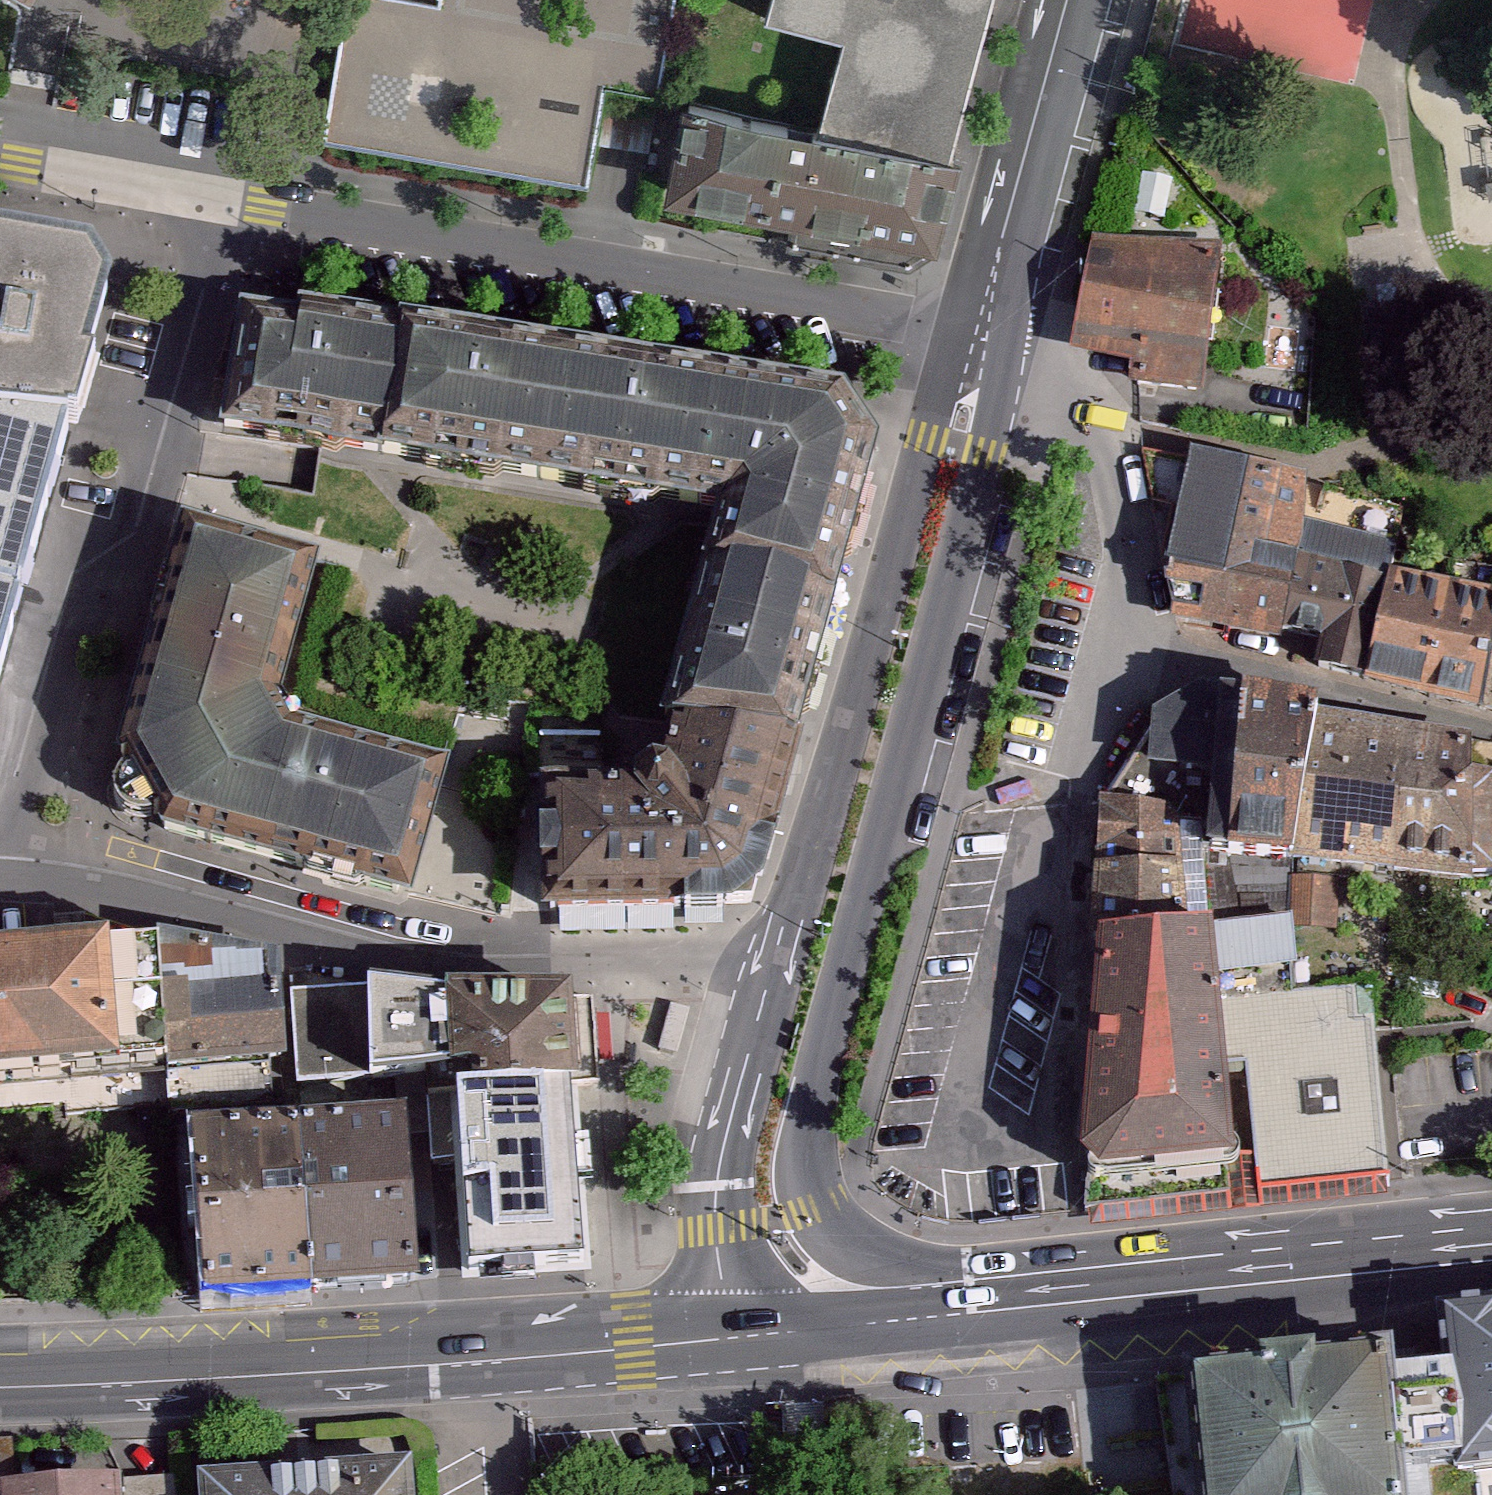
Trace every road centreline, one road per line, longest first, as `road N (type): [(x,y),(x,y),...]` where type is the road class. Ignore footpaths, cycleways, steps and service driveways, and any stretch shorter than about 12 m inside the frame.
road 1 (secondary): [(903,1323),(811,1208),(799,1164),(802,1116),(982,453),(975,351)]
road 2 (residential): [(187,190),(975,351)]
road 3 (residential): [(20,862),(119,877),(407,950),(767,964)]
road 4 (primary): [(0,1371),(726,1332)]
road 5 (residential): [(187,190),(20,862)]
road 6 (secondary): [(975,351),(923,437),(767,964)]
road 7 (primary): [(903,1323),(1491,1249)]
road 8 (residential): [(1103,654),(1491,741)]
road 9 (residential): [(1103,654),(1120,486),(1063,375),(975,351)]
road 10 (secondary): [(767,964),(711,1186),(726,1332)]
road 11 (secondary): [(975,351),(1064,0)]
road 12 (residential): [(0,155),(187,190)]
road 13 (primary): [(726,1332),(903,1323)]

